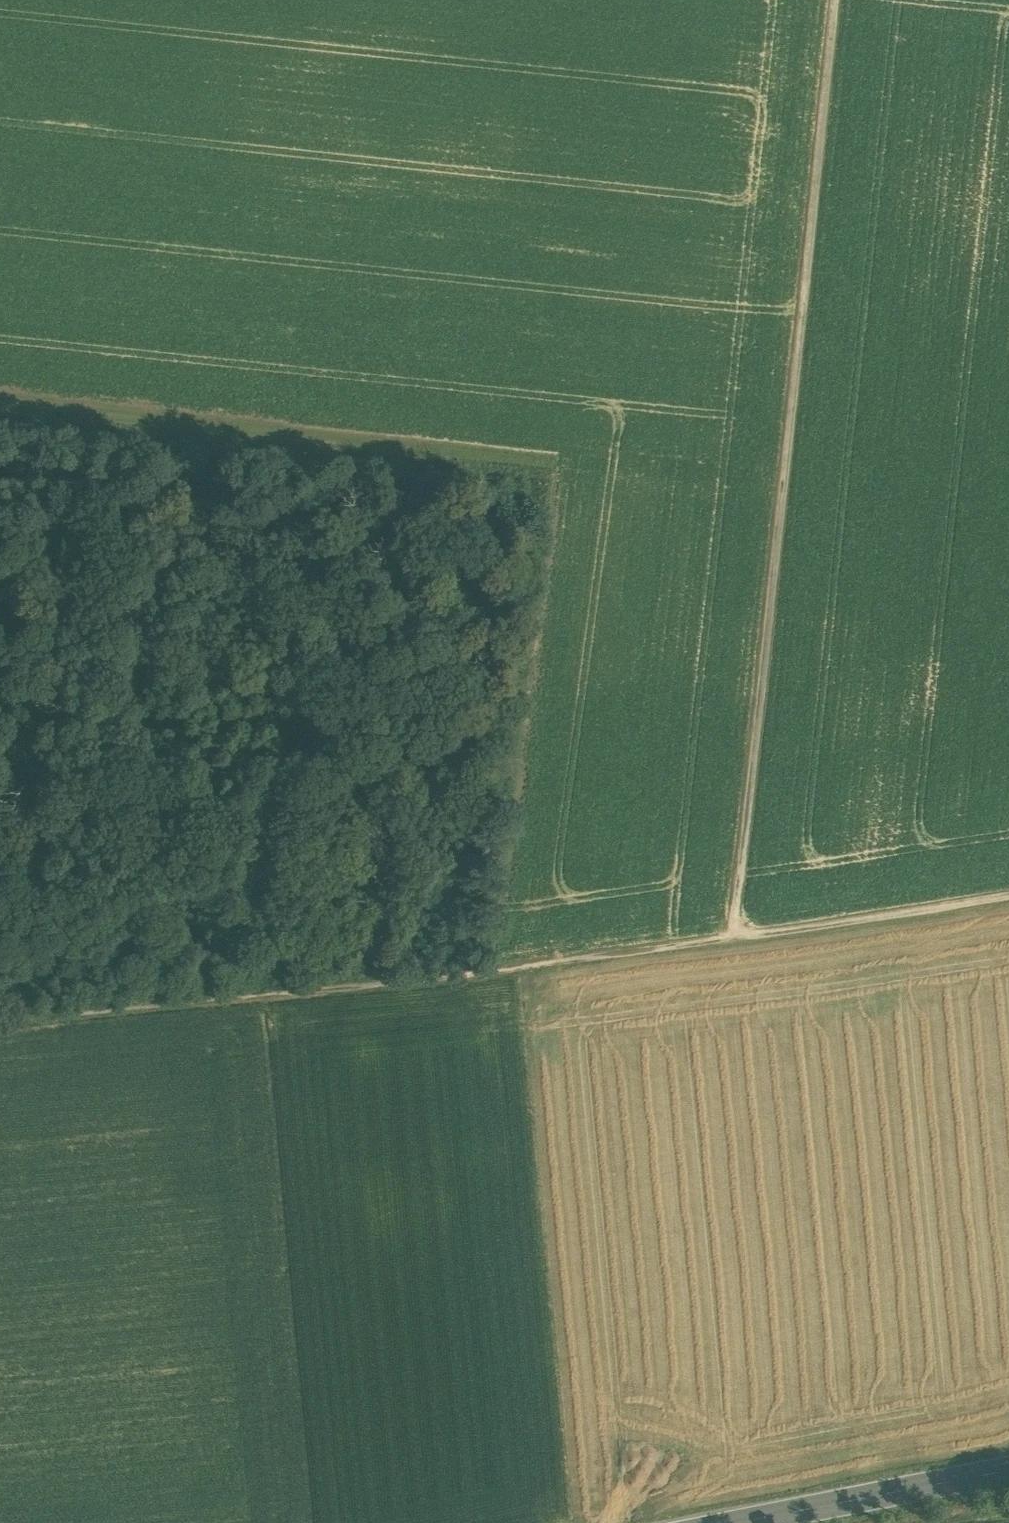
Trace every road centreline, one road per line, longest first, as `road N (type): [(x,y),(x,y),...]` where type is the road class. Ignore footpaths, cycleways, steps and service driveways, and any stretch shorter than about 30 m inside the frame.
road 1 (track): [(0,1034),(499,986),(1008,908)]
road 2 (track): [(849,0),(753,945)]
road 3 (tertiary): [(753,1522),(1008,1473)]

